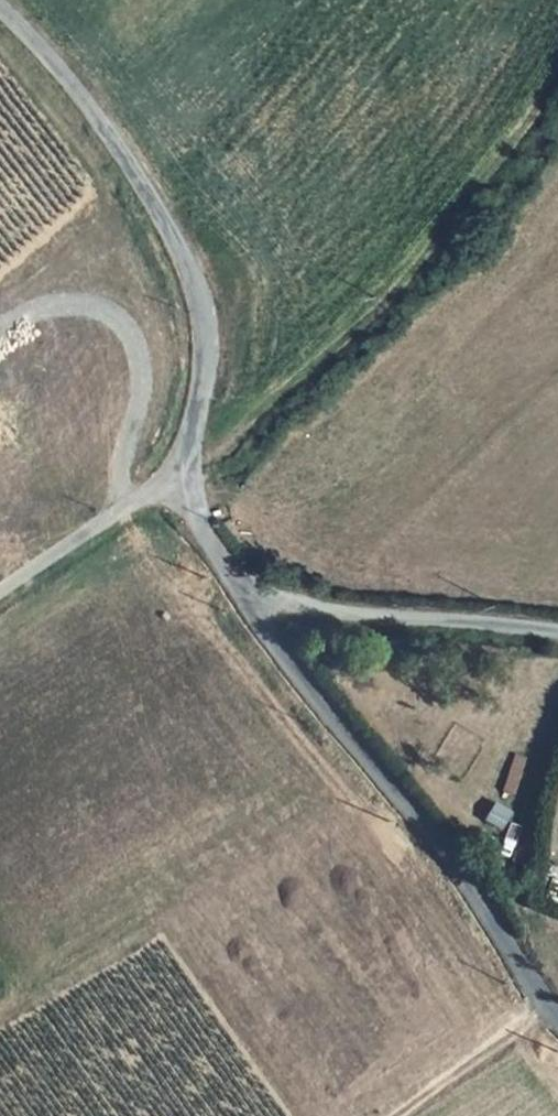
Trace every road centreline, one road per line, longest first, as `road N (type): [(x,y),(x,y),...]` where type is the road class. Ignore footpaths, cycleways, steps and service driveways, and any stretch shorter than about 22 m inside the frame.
road 1 (unclassified): [(0,12),(86,105),(183,265),(205,364),(179,488)]
road 2 (unclassified): [(252,611),(485,903),(557,1016)]
road 3 (unclassified): [(252,611),(557,636)]
road 4 (unclassified): [(179,488),(0,600)]
road 5 (unclassified): [(179,488),(252,611)]

